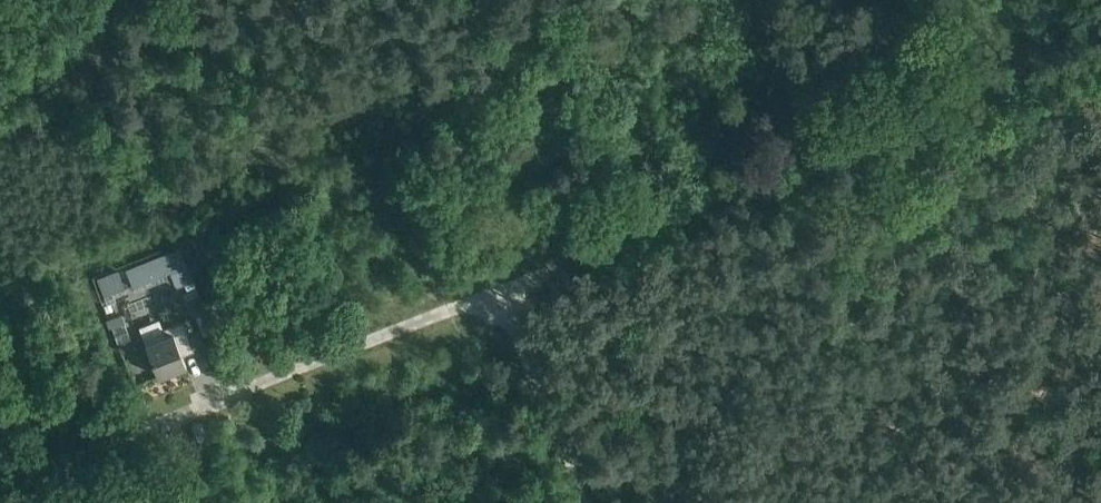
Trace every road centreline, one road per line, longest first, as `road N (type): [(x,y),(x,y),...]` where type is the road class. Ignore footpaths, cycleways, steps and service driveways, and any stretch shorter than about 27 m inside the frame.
road 1 (track): [(447,310),(0,493)]
road 2 (track): [(1100,58),(690,209)]
road 3 (track): [(583,502),(500,289)]
road 4 (track): [(690,209),(550,268)]

